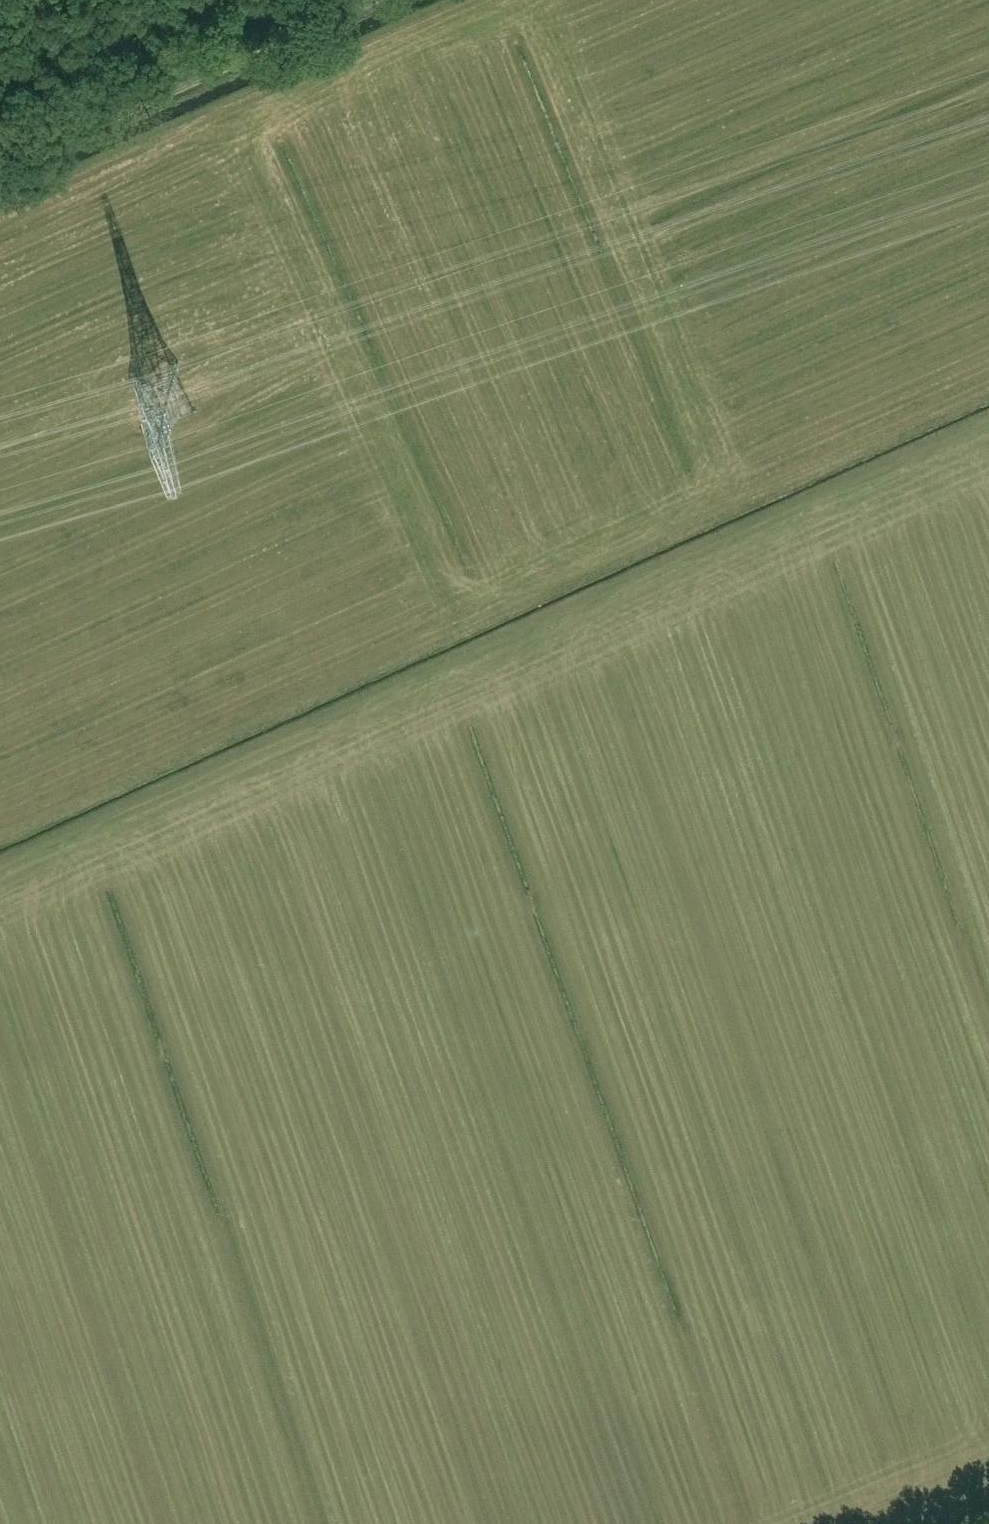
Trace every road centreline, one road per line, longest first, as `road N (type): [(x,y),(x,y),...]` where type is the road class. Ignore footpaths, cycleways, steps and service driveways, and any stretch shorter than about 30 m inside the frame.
road 1 (track): [(0,839),(988,396)]
road 2 (track): [(0,173),(382,0)]

